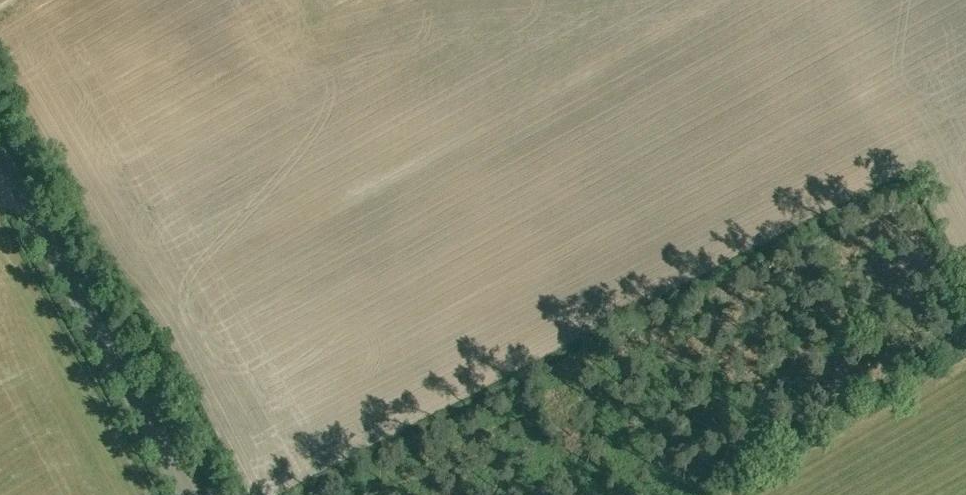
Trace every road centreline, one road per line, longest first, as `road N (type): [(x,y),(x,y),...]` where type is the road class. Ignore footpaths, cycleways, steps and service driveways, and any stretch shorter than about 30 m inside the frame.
road 1 (unclassified): [(190,494),(0,154)]

